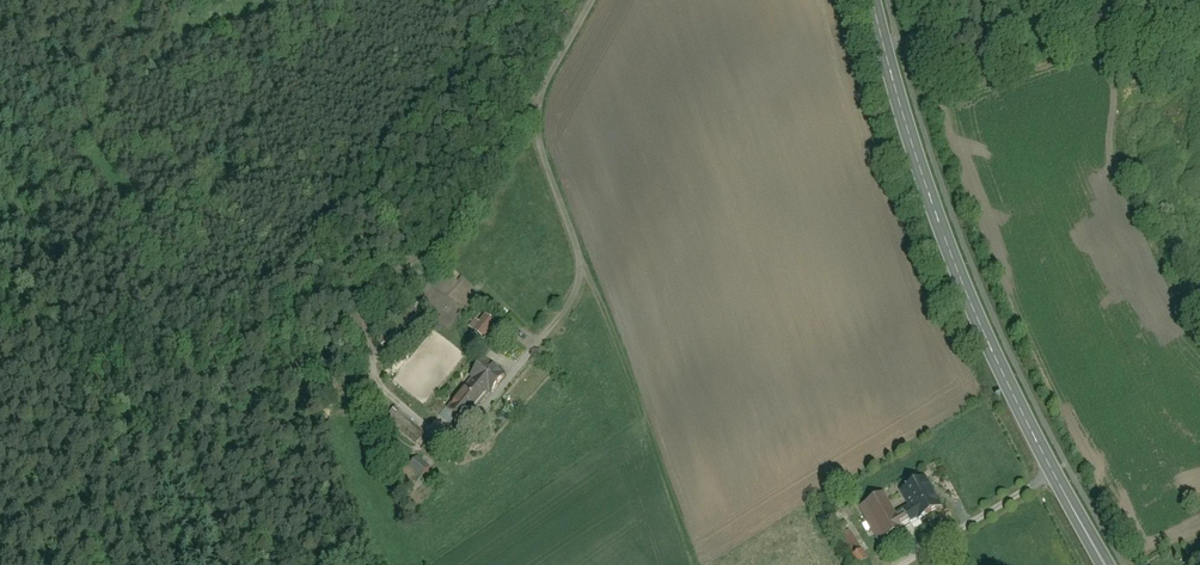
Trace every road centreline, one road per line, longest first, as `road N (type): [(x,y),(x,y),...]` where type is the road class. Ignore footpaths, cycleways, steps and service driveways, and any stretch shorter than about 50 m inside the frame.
road 1 (primary): [(1104,564),(944,243),(872,0)]
road 2 (track): [(592,0),(549,73),(537,122),(578,275),(571,301),(518,368)]
road 3 (track): [(1052,473),(902,564)]

